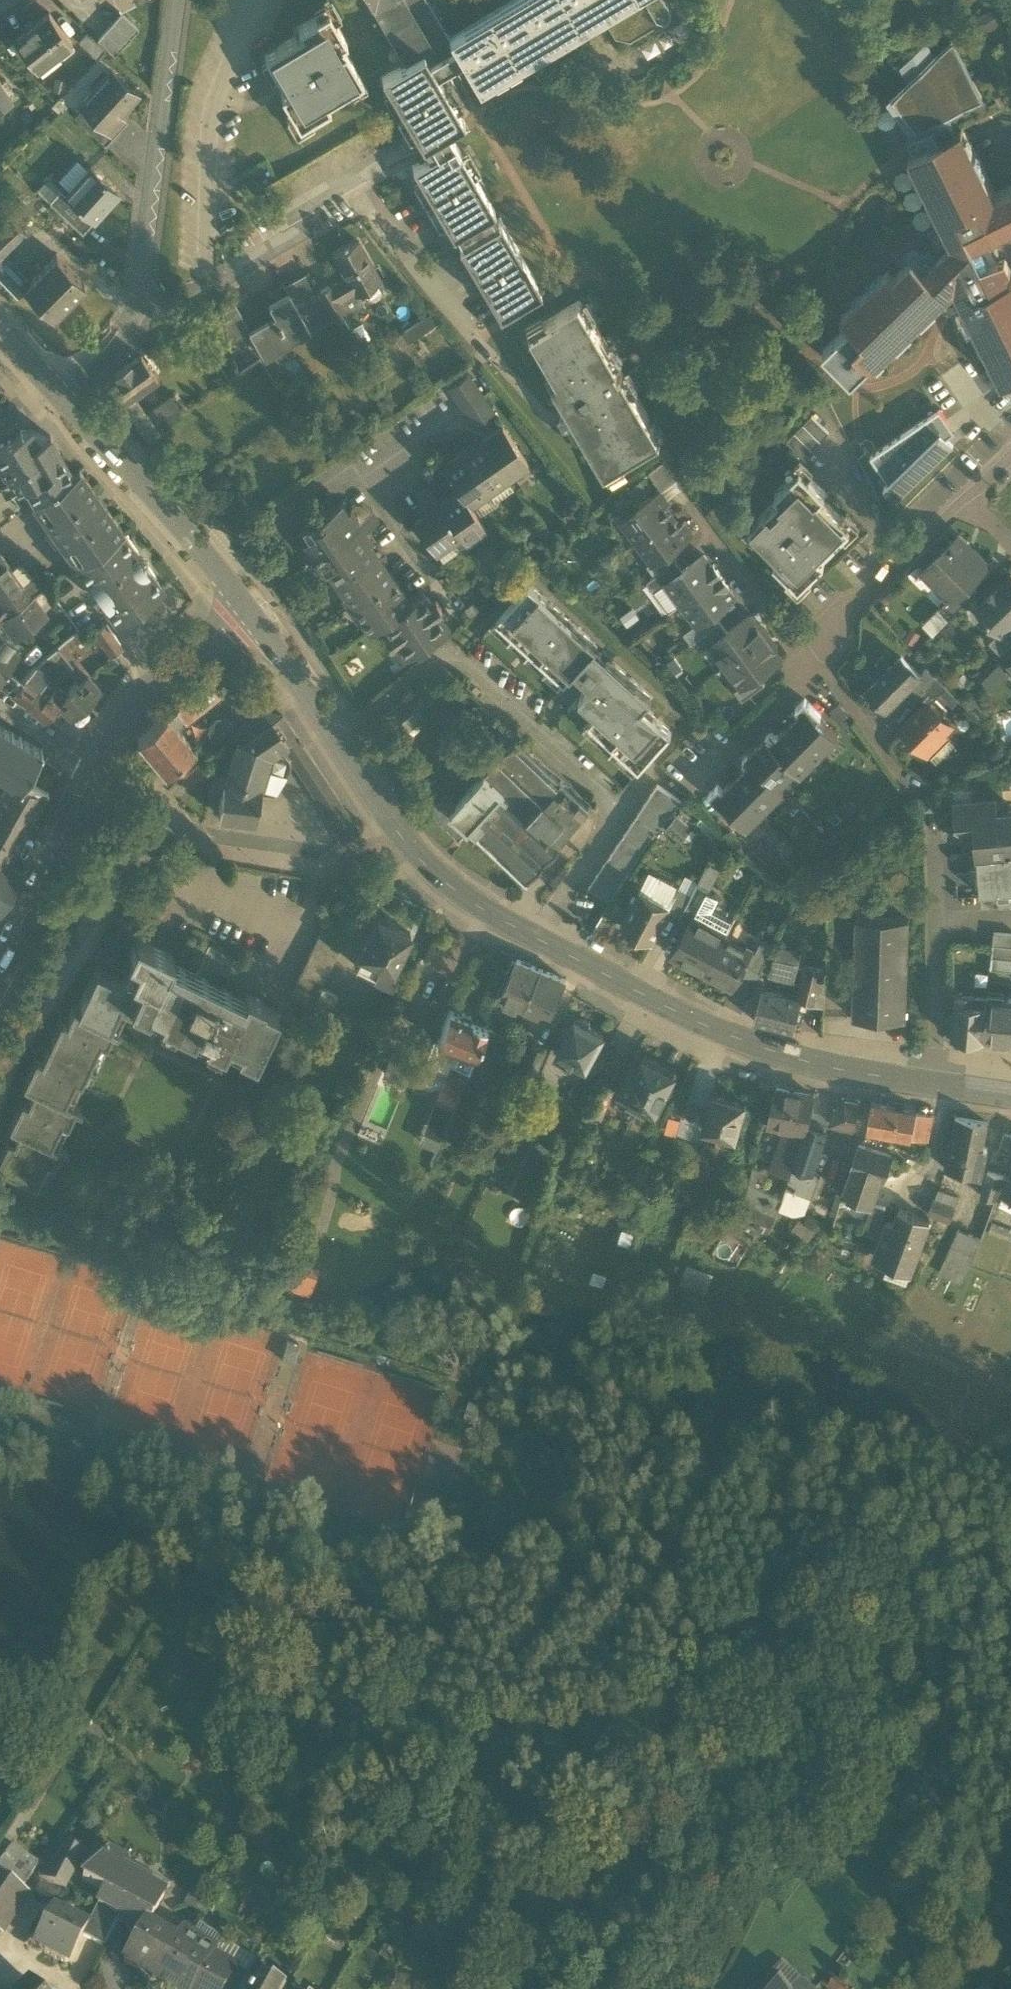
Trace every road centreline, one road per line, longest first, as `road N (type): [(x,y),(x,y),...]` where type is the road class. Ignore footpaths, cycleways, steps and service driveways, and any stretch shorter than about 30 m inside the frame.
road 1 (residential): [(537,939),(609,820),(607,799),(450,661),(429,663),(337,744)]
road 2 (tertiary): [(1010,1085),(802,1050),(677,1010),(537,939)]
road 3 (residential): [(180,0),(134,316),(111,344),(54,383)]
road 4 (residential): [(968,499),(800,660),(799,685),(720,762)]
road 5 (tertiary): [(205,560),(54,383)]
road 6 (tertiary): [(0,983),(95,771)]
road 7 (tertiary): [(95,771),(153,674),(241,611)]
road 8 (tertiary): [(537,939),(480,907),(395,826)]
road 9 (residential): [(205,560),(355,458)]
road 10 (tertiary): [(337,744),(241,611)]
road 11 (residential): [(355,458),(443,583)]

